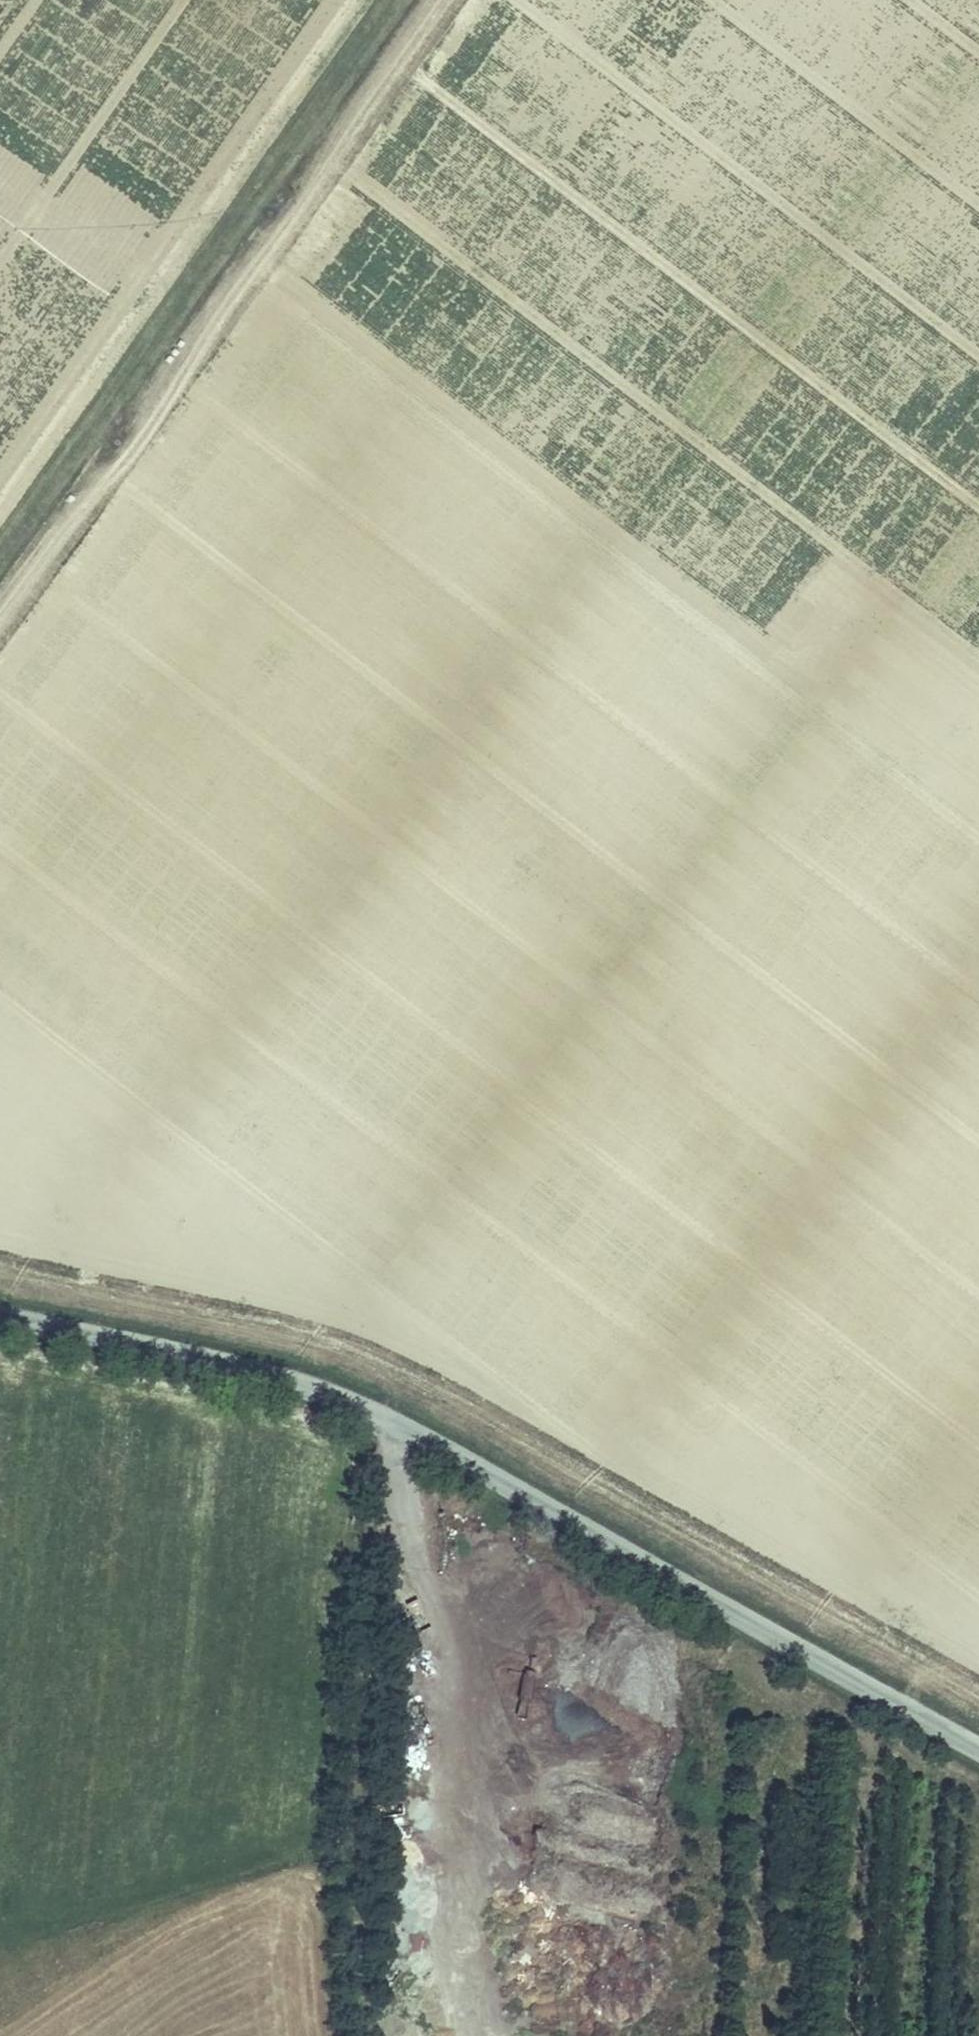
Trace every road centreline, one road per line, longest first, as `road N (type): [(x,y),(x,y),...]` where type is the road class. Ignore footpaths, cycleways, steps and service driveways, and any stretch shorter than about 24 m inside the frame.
road 1 (tertiary): [(0,1318),(200,1357),(345,1402),(978,1752)]

